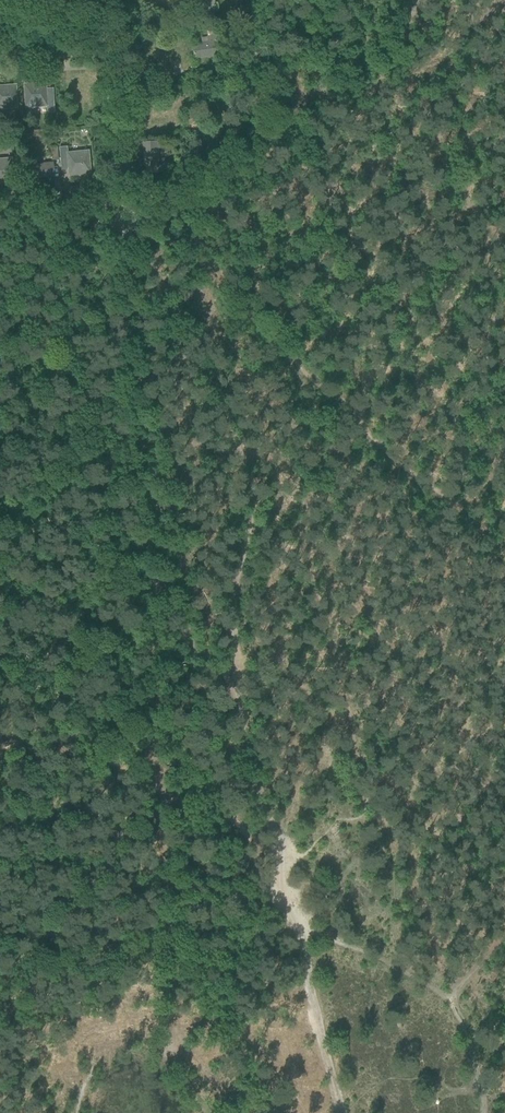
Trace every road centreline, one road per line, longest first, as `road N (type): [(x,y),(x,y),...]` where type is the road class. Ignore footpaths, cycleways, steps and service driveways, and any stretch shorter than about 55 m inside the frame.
road 1 (residential): [(0,199),(111,185),(105,81)]

